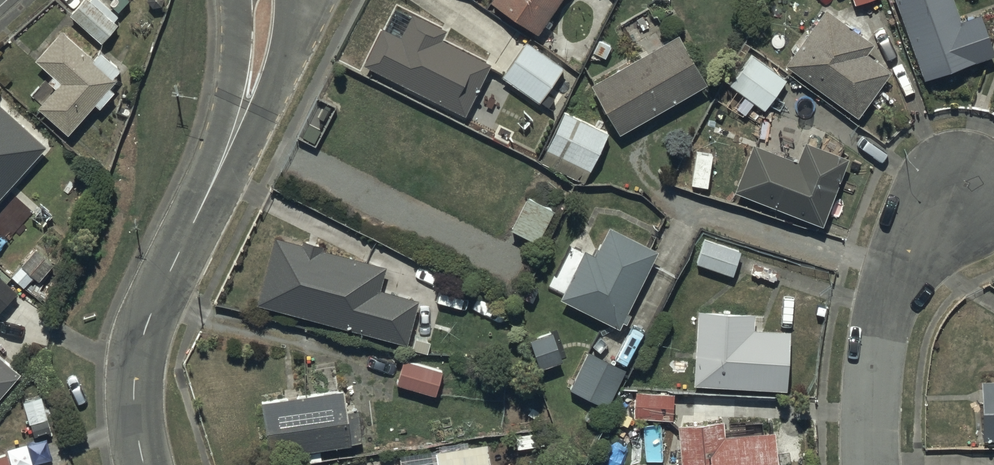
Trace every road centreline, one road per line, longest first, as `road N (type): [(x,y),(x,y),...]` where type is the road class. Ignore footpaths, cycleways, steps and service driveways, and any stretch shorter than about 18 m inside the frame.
road 1 (unclassified): [(230,147),(139,350),(135,423),(144,464)]
road 2 (residential): [(867,464),(871,366),(885,315),(904,263),(955,187)]
road 3 (unclassified): [(293,0),(270,104),(230,147)]
road 4 (unclassified): [(230,147),(237,0)]

